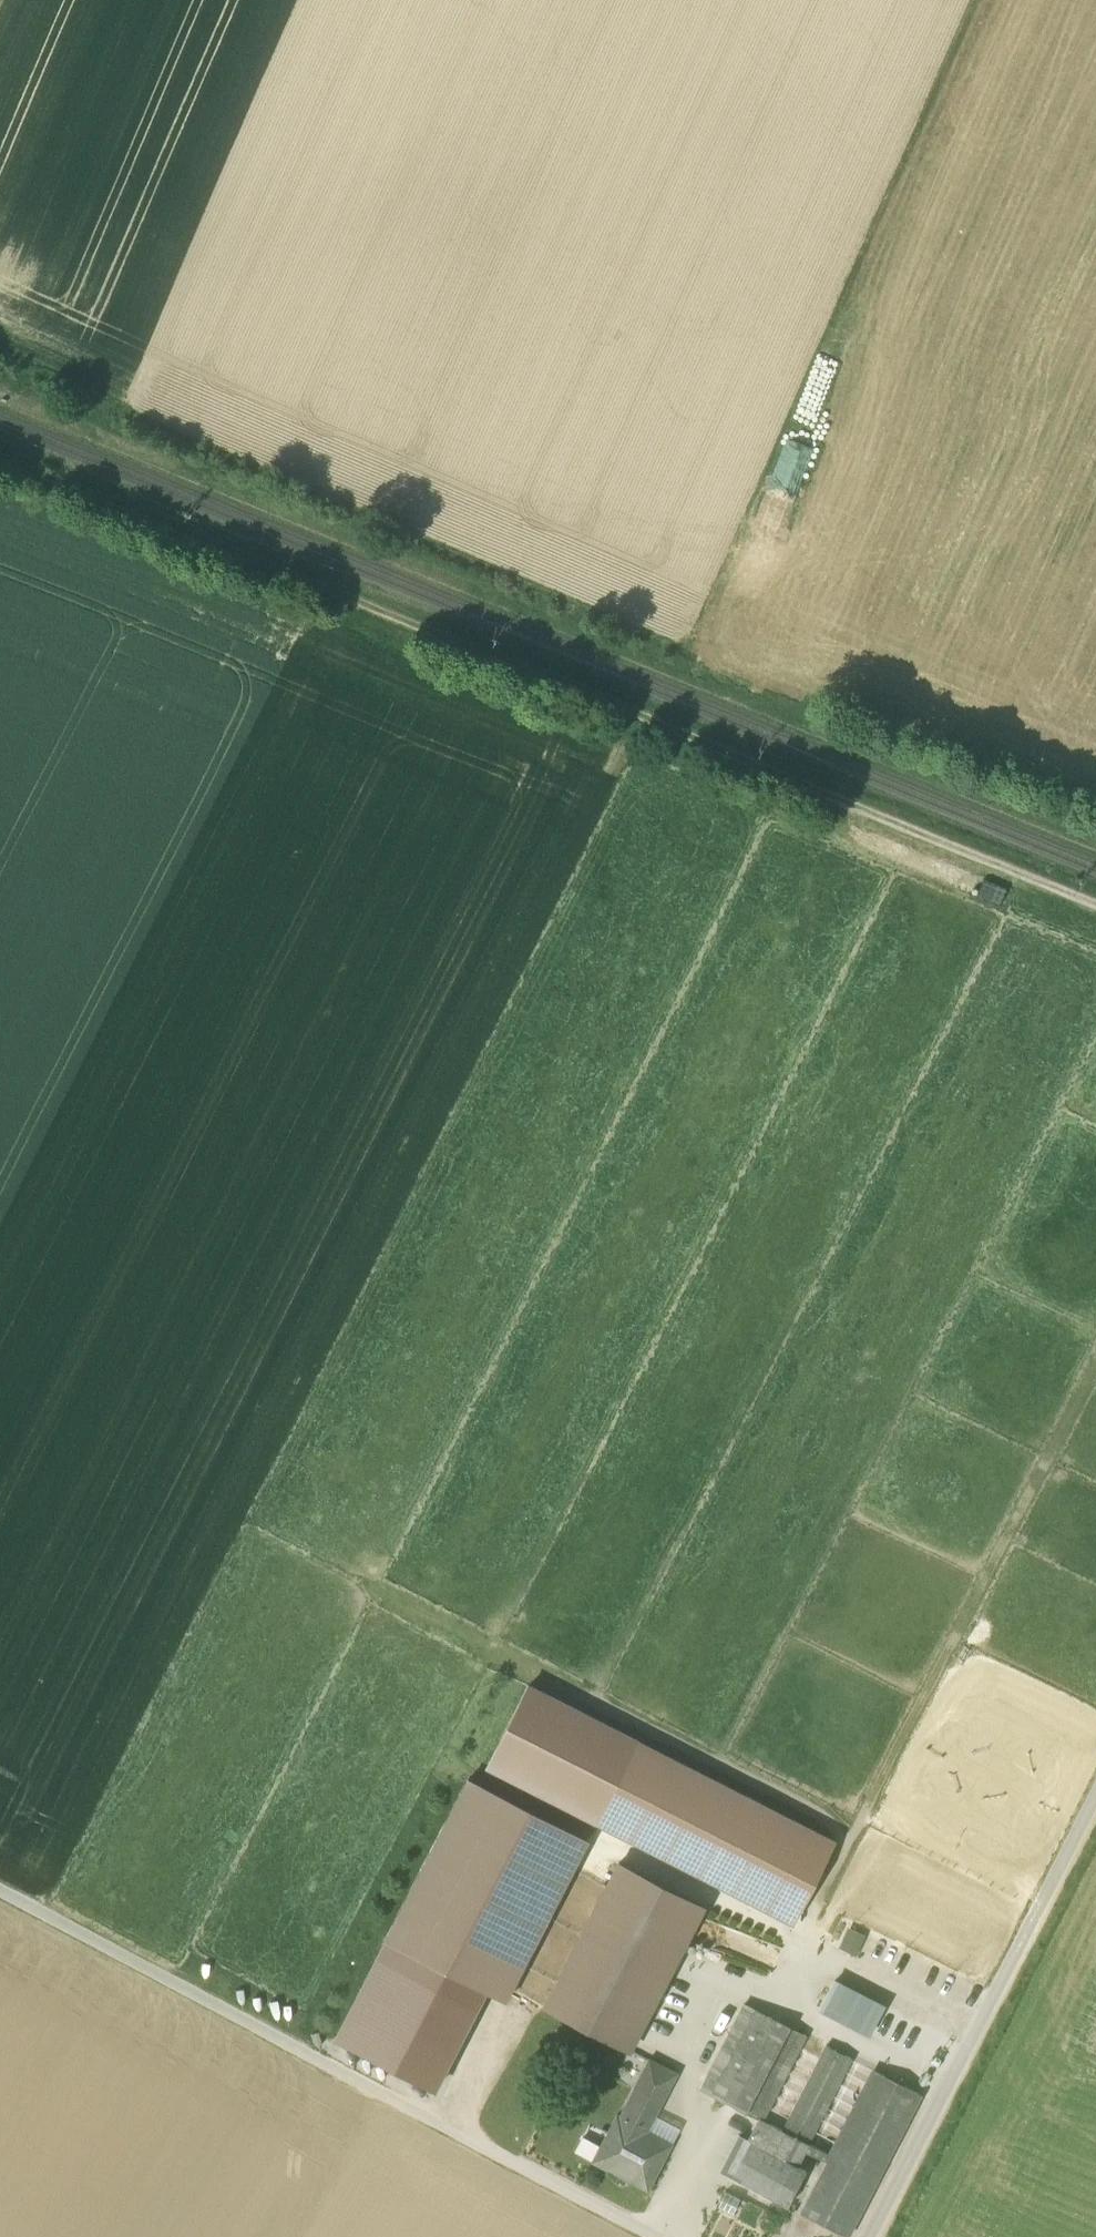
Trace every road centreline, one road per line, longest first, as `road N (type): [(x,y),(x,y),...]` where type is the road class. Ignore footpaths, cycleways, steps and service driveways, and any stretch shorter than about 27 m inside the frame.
road 1 (track): [(0,464),(1095,904)]
road 2 (track): [(0,1892),(657,2236)]
road 3 (unclassified): [(871,2236),(1095,1799)]

